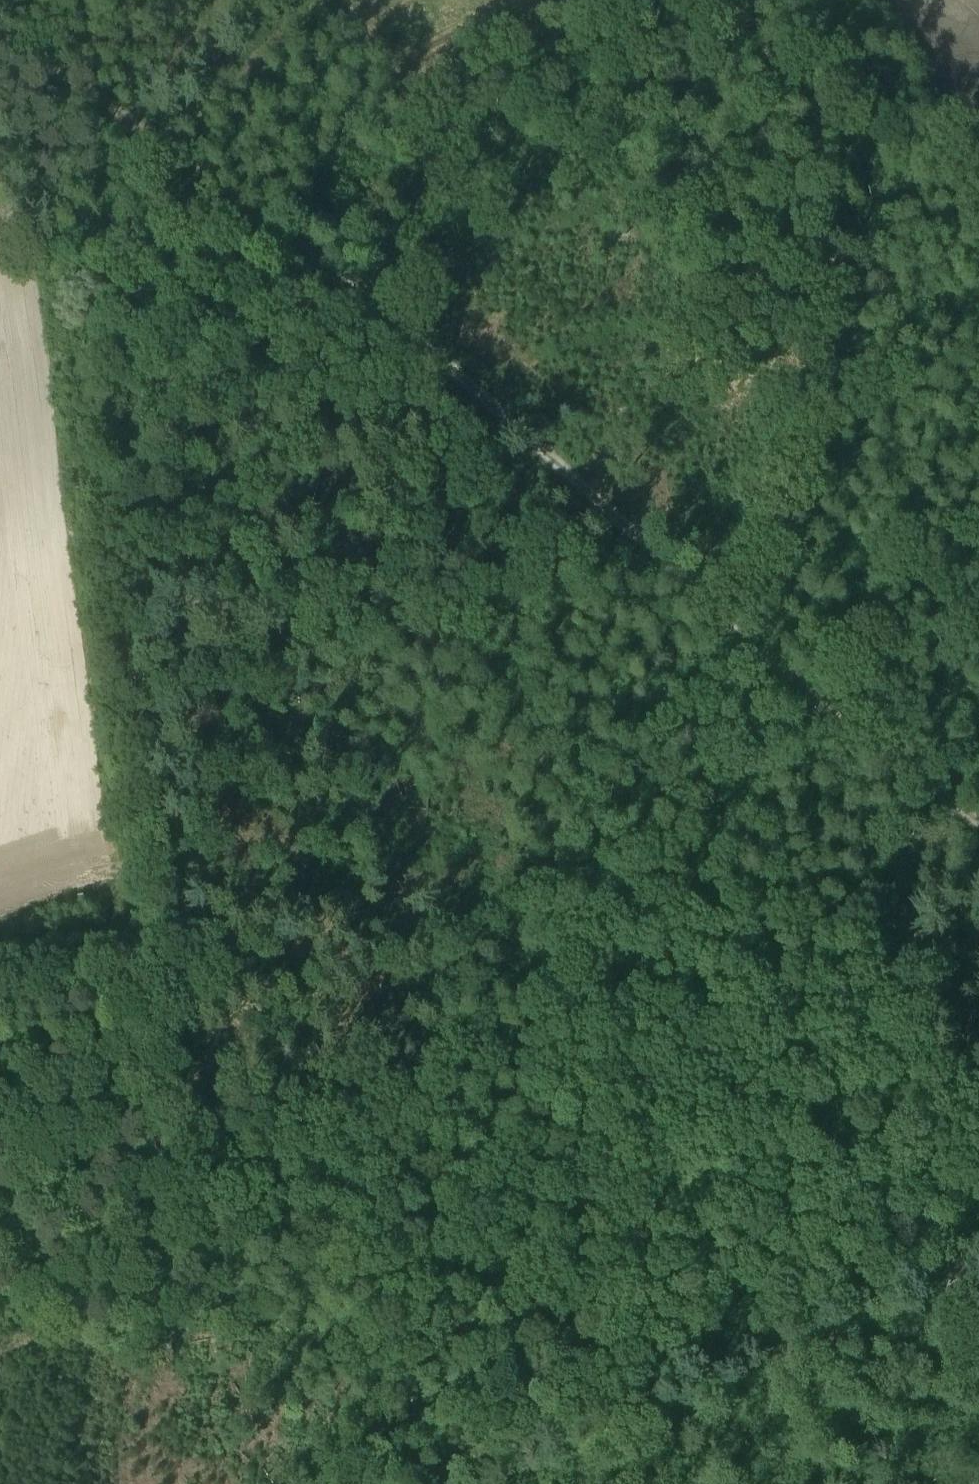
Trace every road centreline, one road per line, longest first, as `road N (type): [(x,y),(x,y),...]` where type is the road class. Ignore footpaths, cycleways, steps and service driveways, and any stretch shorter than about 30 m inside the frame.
road 1 (track): [(0,45),(83,85),(546,450),(732,636),(978,832)]
road 2 (track): [(161,145),(320,0)]

